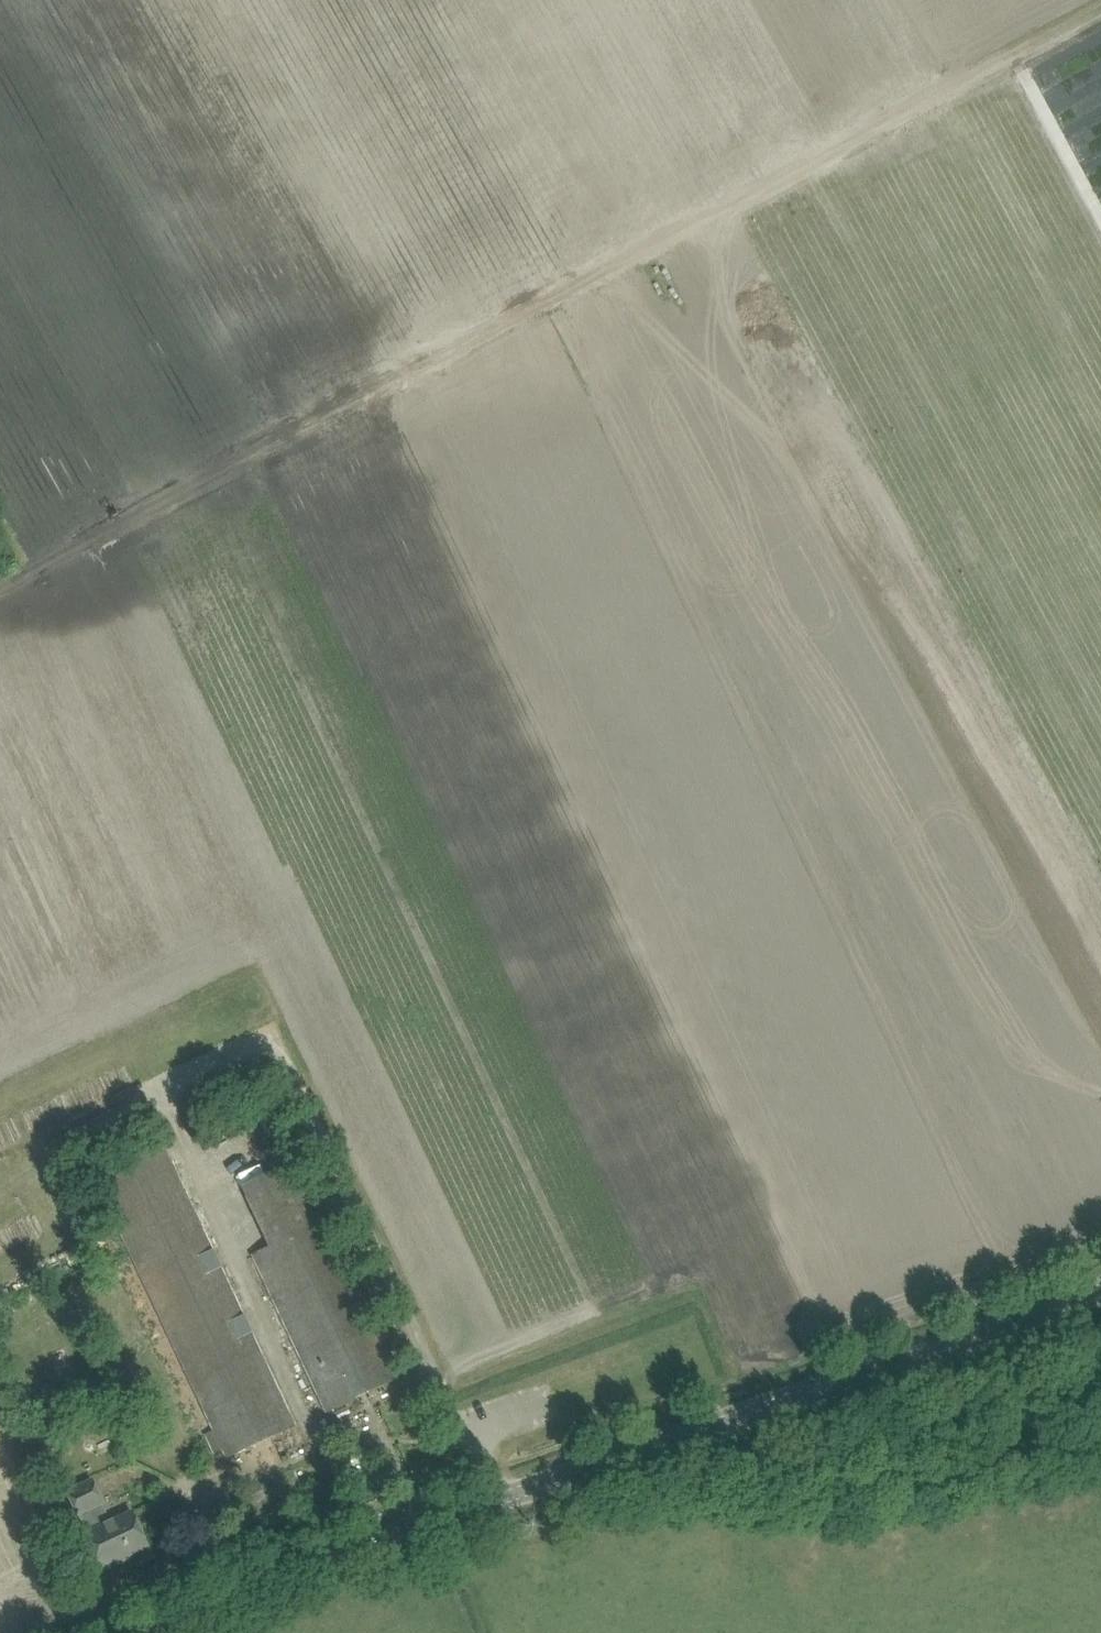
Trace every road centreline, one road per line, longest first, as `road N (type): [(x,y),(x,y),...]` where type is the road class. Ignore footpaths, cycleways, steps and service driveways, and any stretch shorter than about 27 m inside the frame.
road 1 (track): [(0,592),(1100,7)]
road 2 (tertiary): [(162,1632),(409,1530),(1100,1289)]

